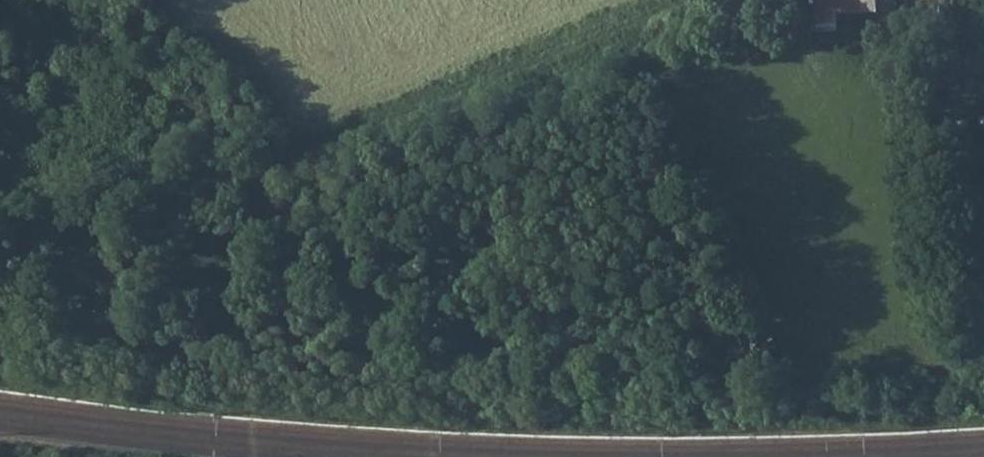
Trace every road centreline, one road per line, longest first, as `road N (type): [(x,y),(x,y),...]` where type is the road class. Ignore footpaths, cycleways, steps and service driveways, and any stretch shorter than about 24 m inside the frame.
road 1 (track): [(622,26),(765,399),(0,359)]
road 2 (track): [(0,247),(203,169),(300,158),(692,0)]
road 3 (track): [(150,0),(300,158)]

